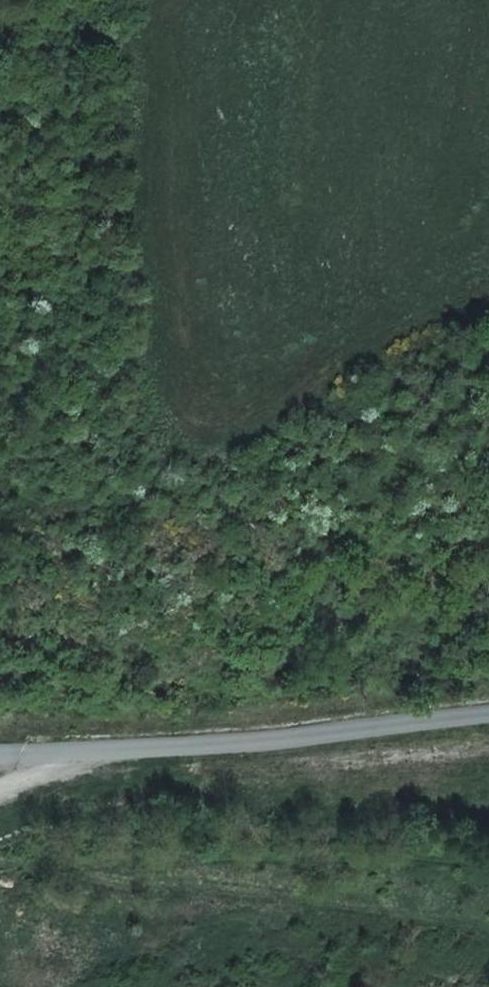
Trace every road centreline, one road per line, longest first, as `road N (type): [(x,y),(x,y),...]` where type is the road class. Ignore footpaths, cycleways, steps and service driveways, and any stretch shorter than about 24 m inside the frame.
road 1 (residential): [(488,715),(289,740),(0,755)]

